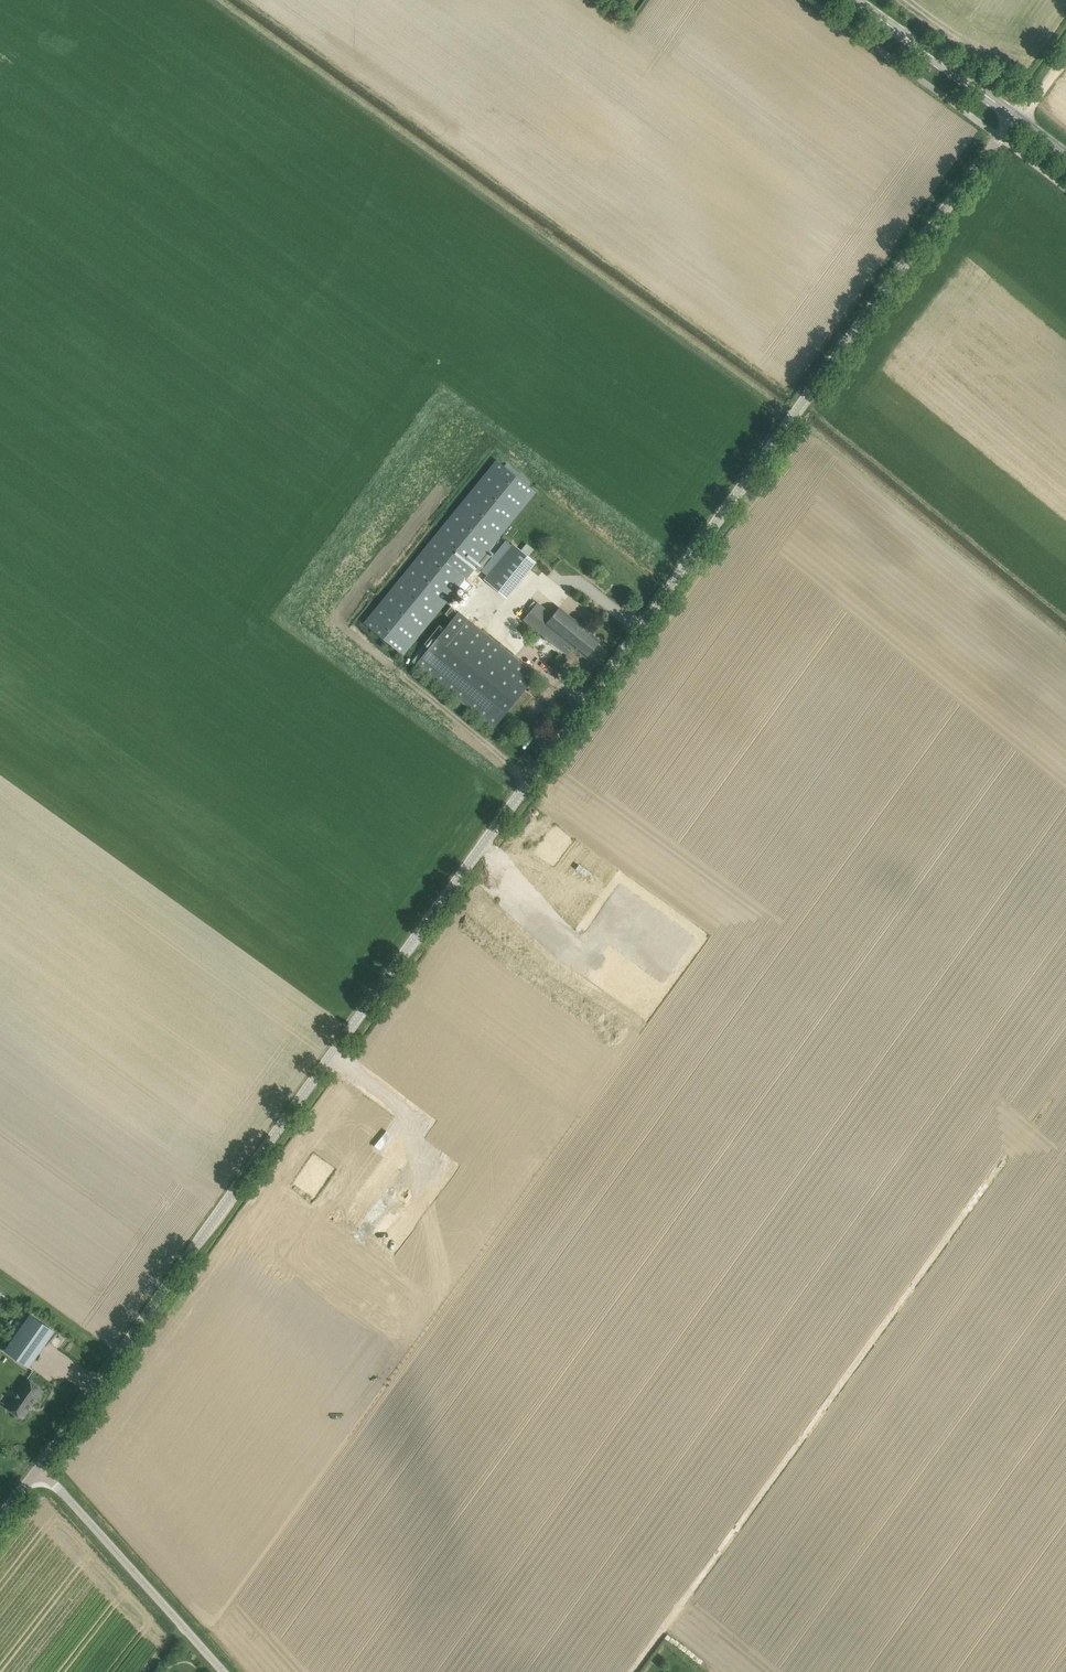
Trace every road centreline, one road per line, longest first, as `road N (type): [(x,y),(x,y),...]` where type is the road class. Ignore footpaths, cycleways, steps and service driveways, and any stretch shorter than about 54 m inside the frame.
road 1 (unclassified): [(39,1467),(893,281),(1018,119)]
road 2 (unclassified): [(224,1671),(39,1467)]
road 3 (tertiary): [(1018,119),(854,0)]

